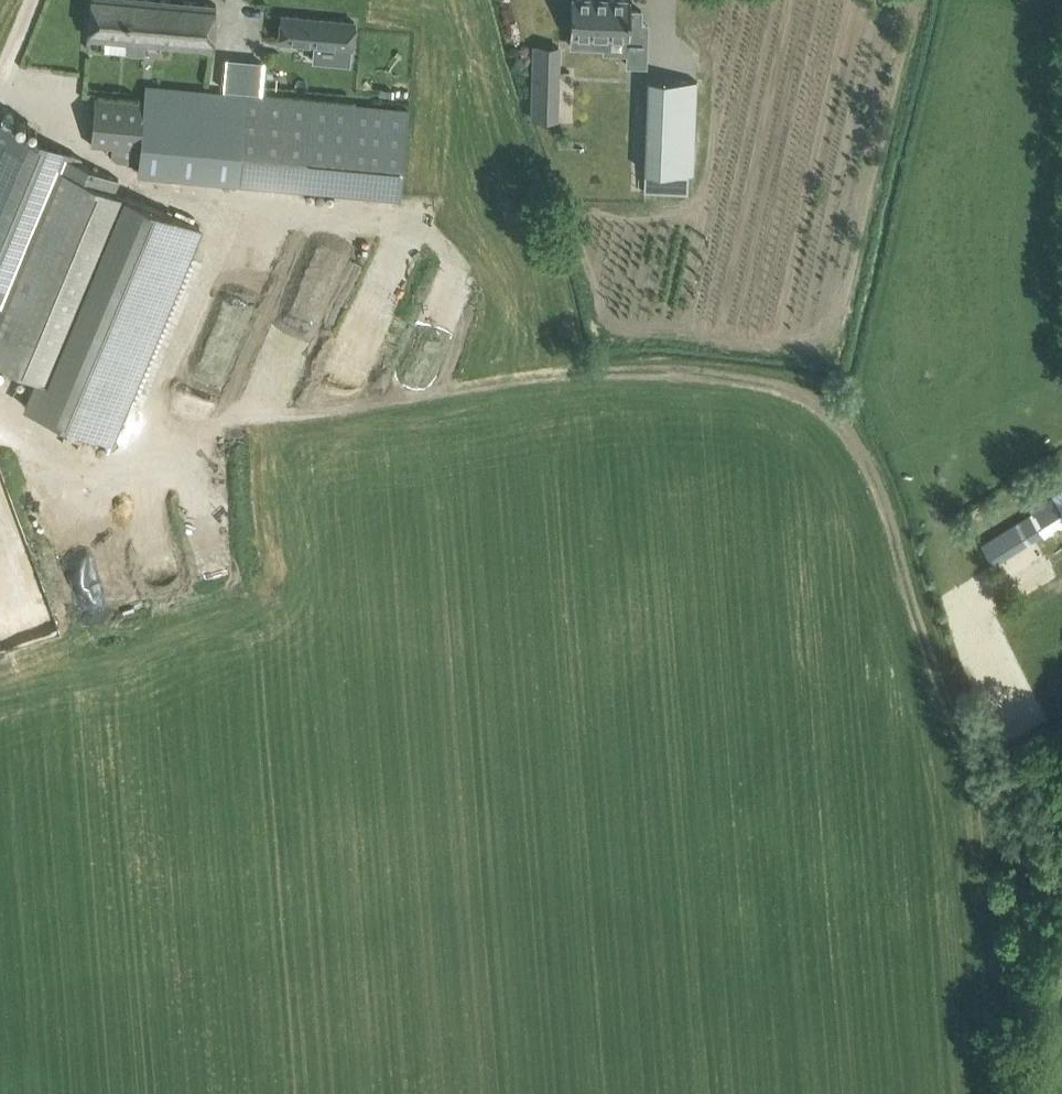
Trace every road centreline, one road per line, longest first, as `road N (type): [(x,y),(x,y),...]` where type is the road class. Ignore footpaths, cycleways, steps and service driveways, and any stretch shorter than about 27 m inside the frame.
road 1 (track): [(1061,857),(1023,881),(1042,1093)]
road 2 (track): [(1061,729),(1015,755),(1061,851)]

